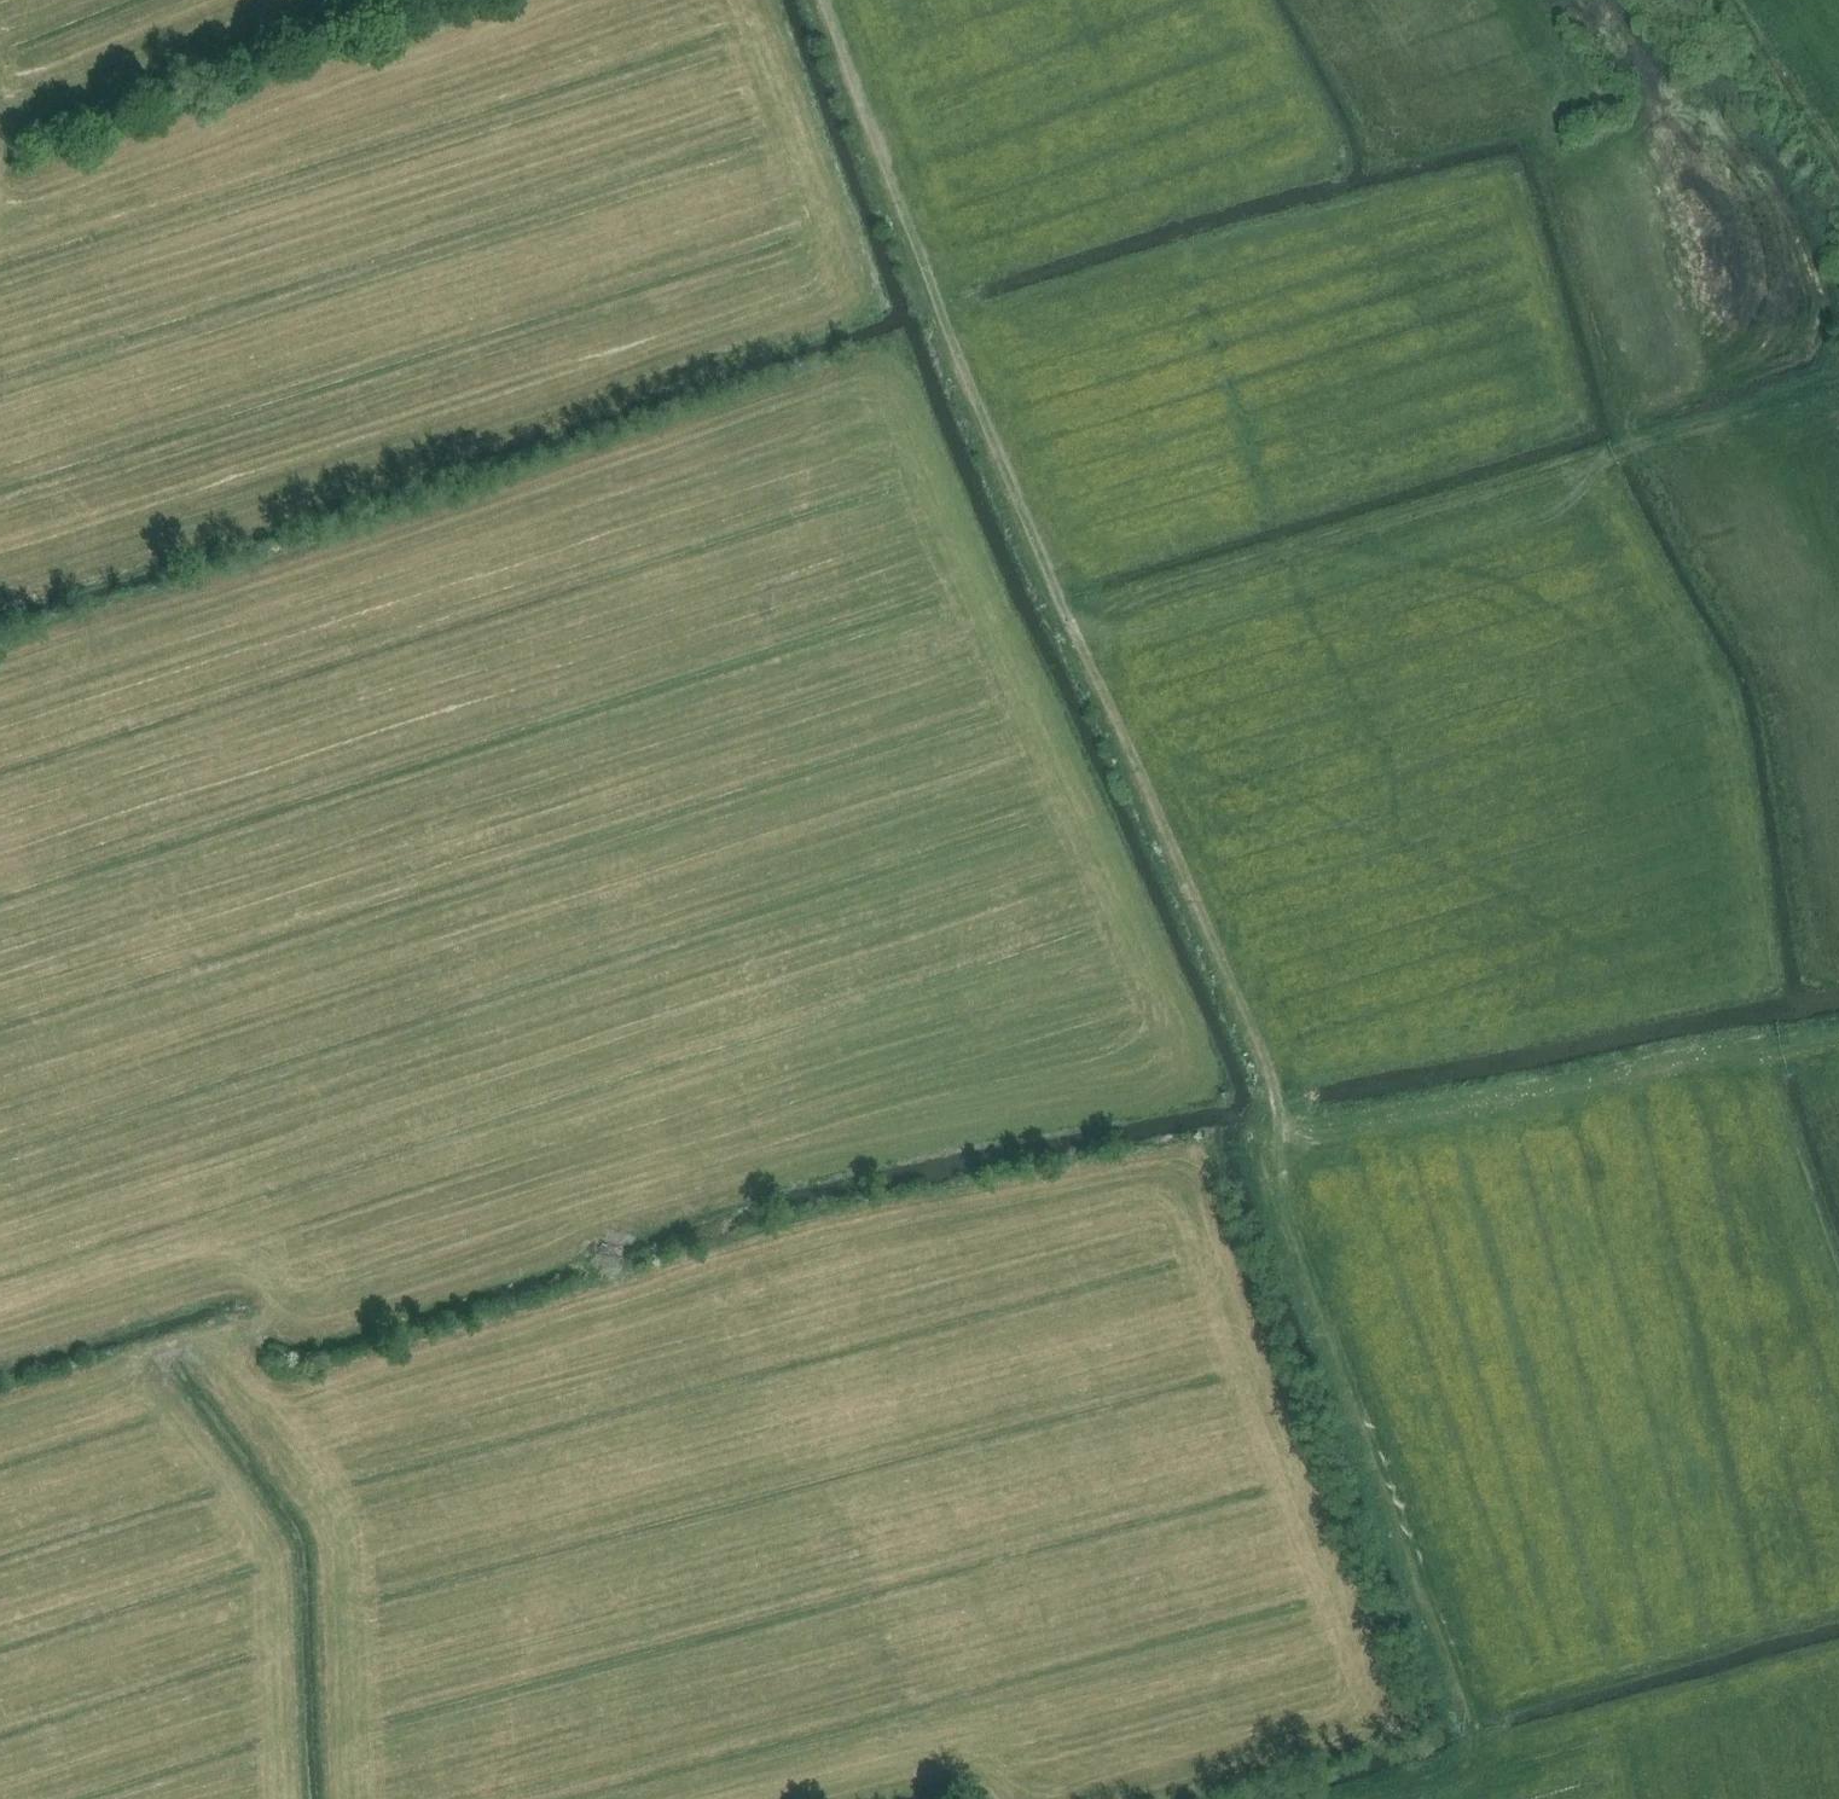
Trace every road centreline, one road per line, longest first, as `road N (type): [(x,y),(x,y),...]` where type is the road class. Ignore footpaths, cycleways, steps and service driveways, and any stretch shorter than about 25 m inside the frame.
road 1 (track): [(825,0),(1017,502),(1270,1073),(1275,1169),(1292,1235),(1466,1704),(1475,1759),(1369,1798)]
road 2 (track): [(1275,1138),(1838,1031)]

